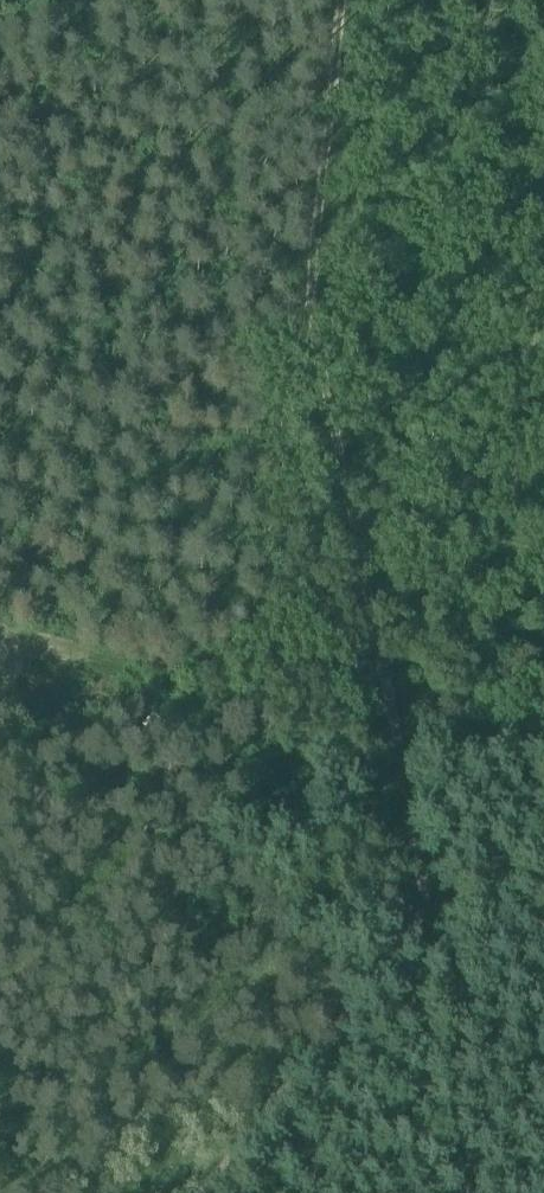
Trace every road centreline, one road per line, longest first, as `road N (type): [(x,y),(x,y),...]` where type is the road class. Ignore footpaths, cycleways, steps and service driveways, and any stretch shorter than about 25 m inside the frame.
road 1 (track): [(218,1192),(407,969),(427,923),(427,854),(310,313),(346,0)]
road 2 (track): [(385,684),(261,664),(298,376),(302,356),(314,351)]

